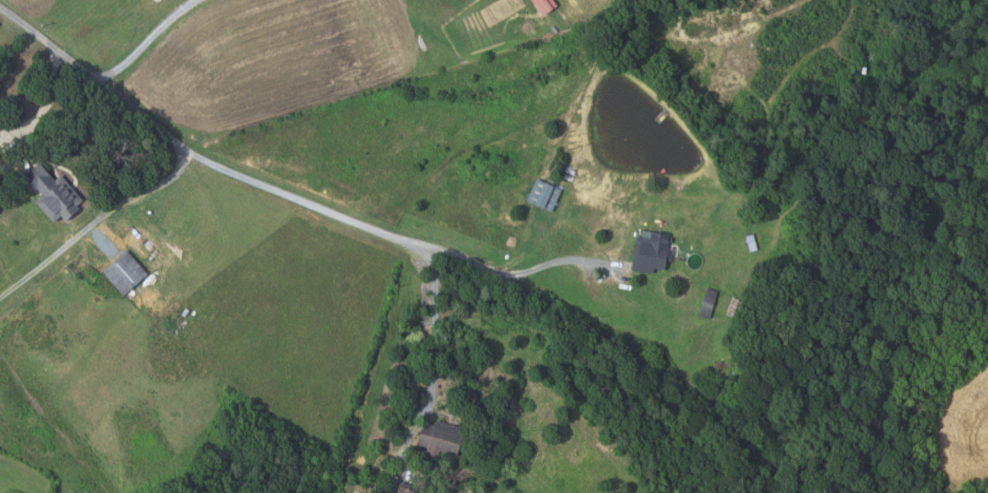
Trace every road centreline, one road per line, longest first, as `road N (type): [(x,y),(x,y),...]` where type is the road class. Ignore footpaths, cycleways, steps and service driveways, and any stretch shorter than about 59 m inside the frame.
road 1 (residential): [(510,276),(413,246),(198,154),(0,6)]

